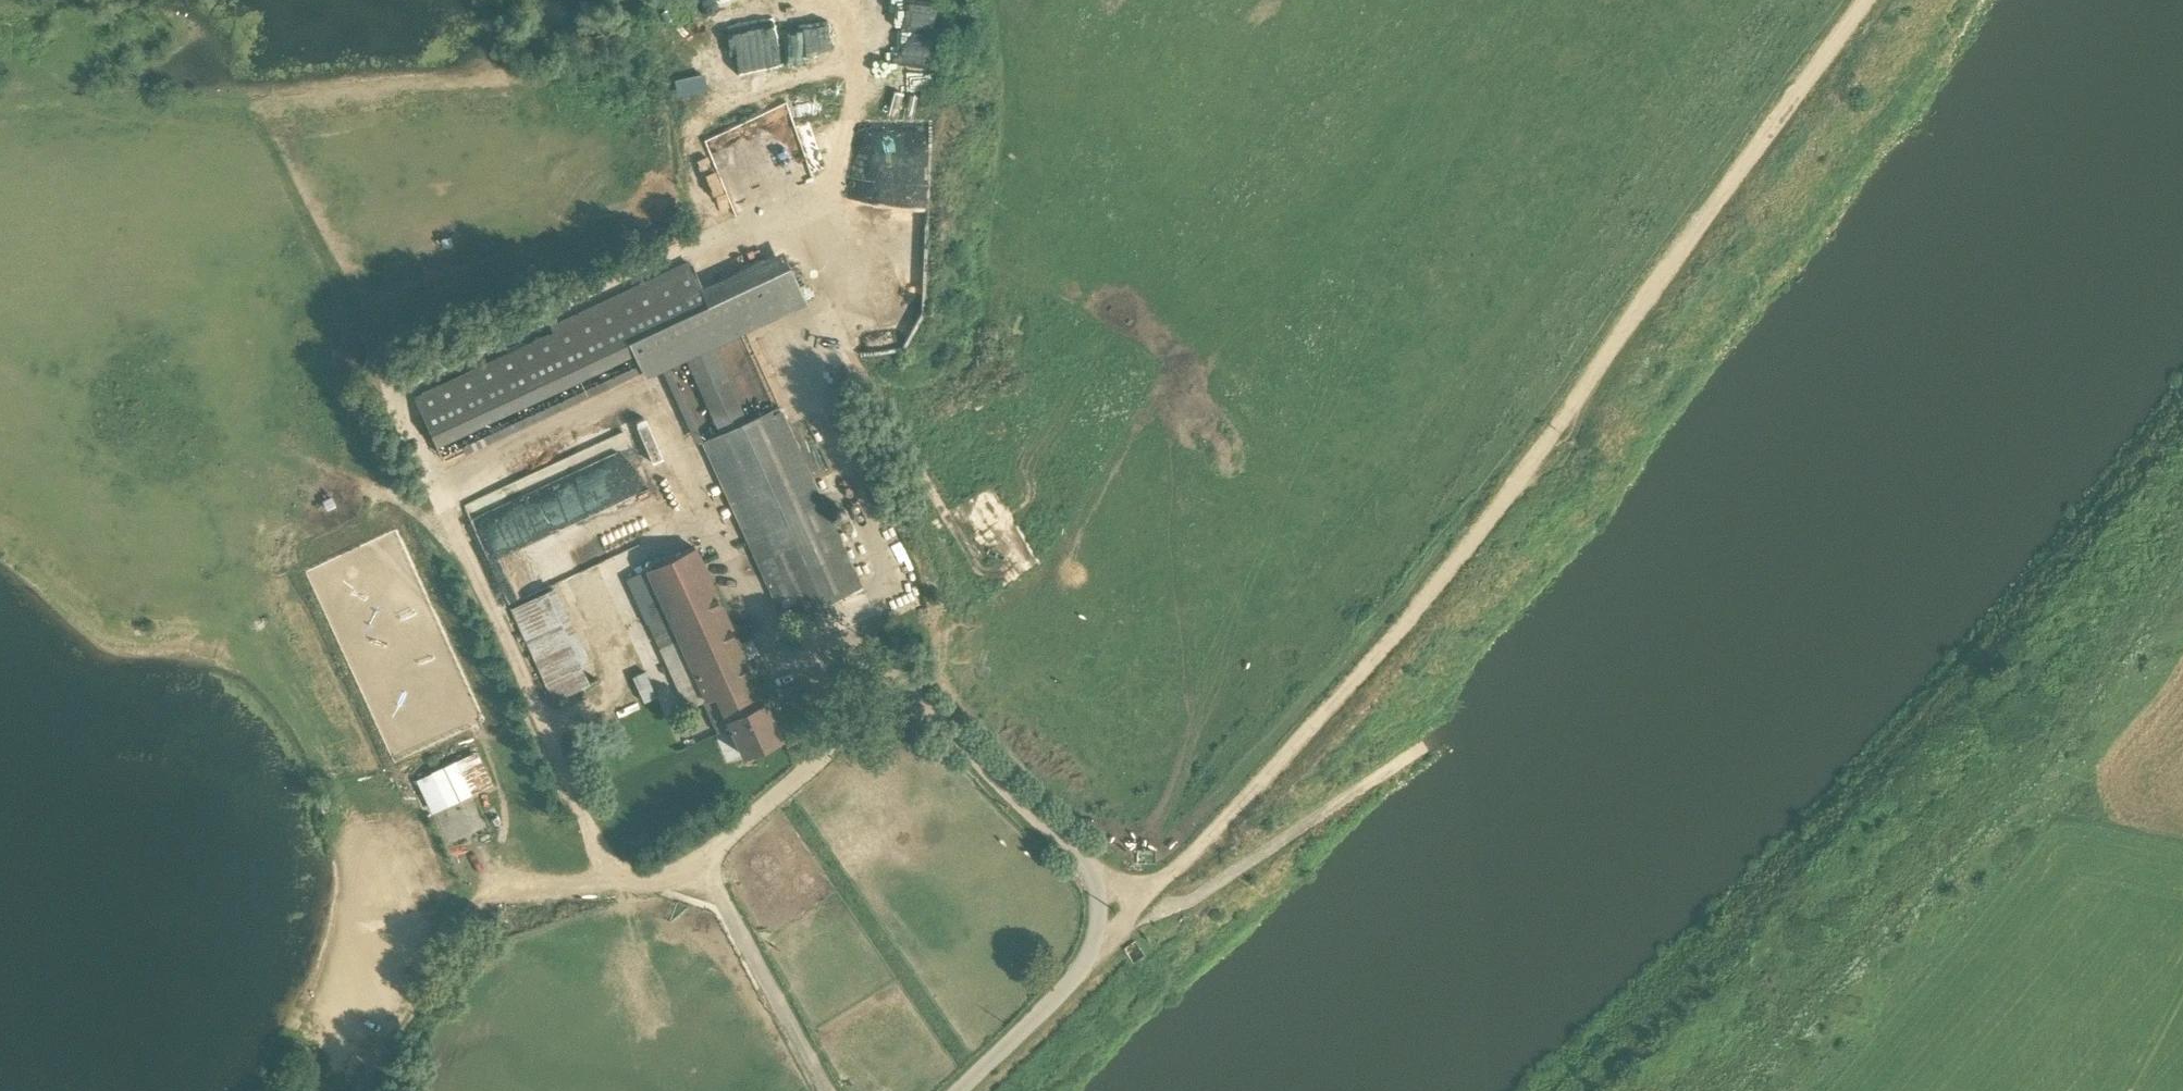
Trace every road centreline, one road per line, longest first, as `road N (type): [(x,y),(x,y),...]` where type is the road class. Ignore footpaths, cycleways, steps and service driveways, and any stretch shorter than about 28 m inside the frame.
road 1 (track): [(1869,0),(1444,579),(1105,939)]
road 2 (unclassified): [(952,1090),(1079,975),(1105,939)]

